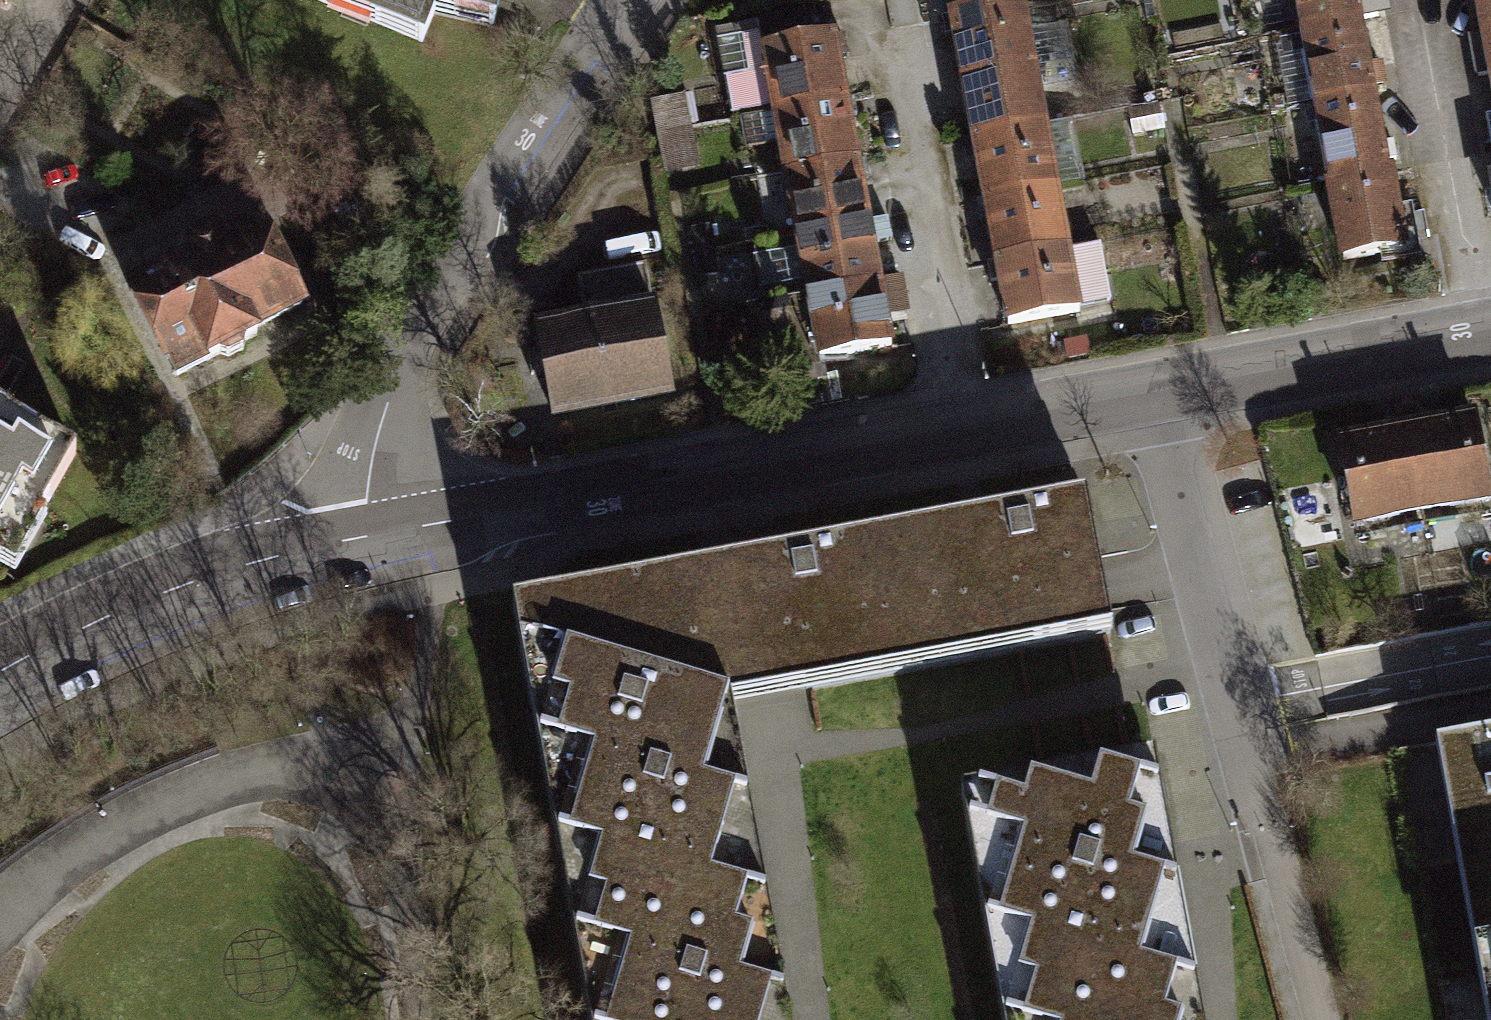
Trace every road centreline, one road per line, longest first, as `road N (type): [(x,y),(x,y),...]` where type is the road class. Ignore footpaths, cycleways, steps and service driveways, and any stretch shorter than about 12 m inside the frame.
road 1 (residential): [(357,537),(1150,391)]
road 2 (residential): [(357,537),(399,373),(632,0)]
road 3 (residential): [(0,673),(160,595),(357,537)]
road 4 (residential): [(1150,391),(1490,329)]
road 5 (residential): [(1150,391),(1230,701)]

